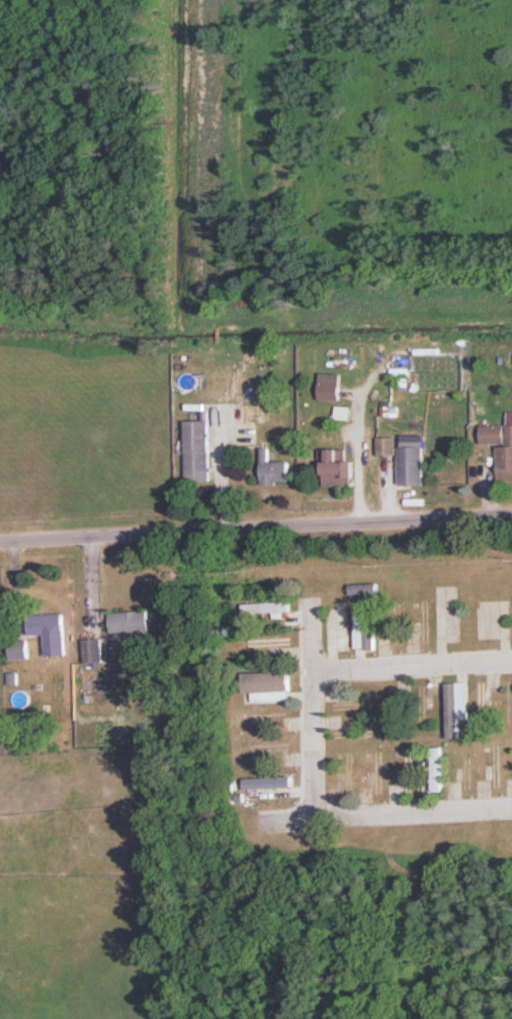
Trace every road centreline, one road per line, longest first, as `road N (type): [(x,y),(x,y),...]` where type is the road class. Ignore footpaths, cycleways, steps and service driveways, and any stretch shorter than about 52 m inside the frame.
road 1 (residential): [(0,545),(511,518)]
road 2 (residential): [(511,807),(258,823)]
road 3 (residential): [(312,819),(309,599)]
road 4 (residential): [(511,662),(310,672)]

